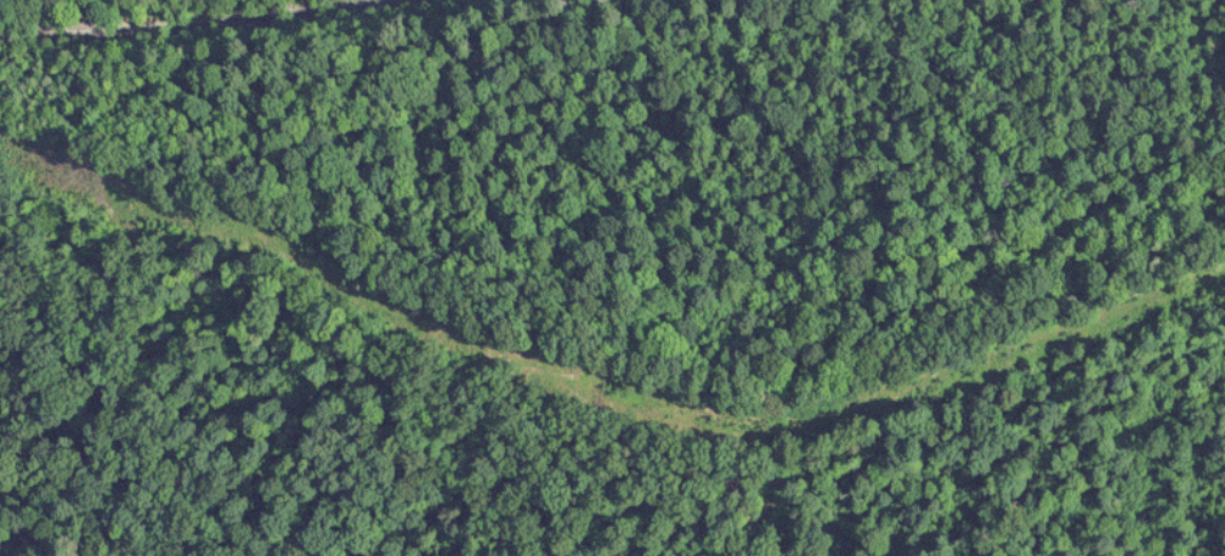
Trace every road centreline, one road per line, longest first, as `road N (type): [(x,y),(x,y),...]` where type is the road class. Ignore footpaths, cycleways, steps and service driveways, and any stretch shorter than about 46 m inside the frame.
road 1 (track): [(0,118),(110,108),(270,181),(348,254),(546,353),(823,346),(1127,279),(1224,228)]

